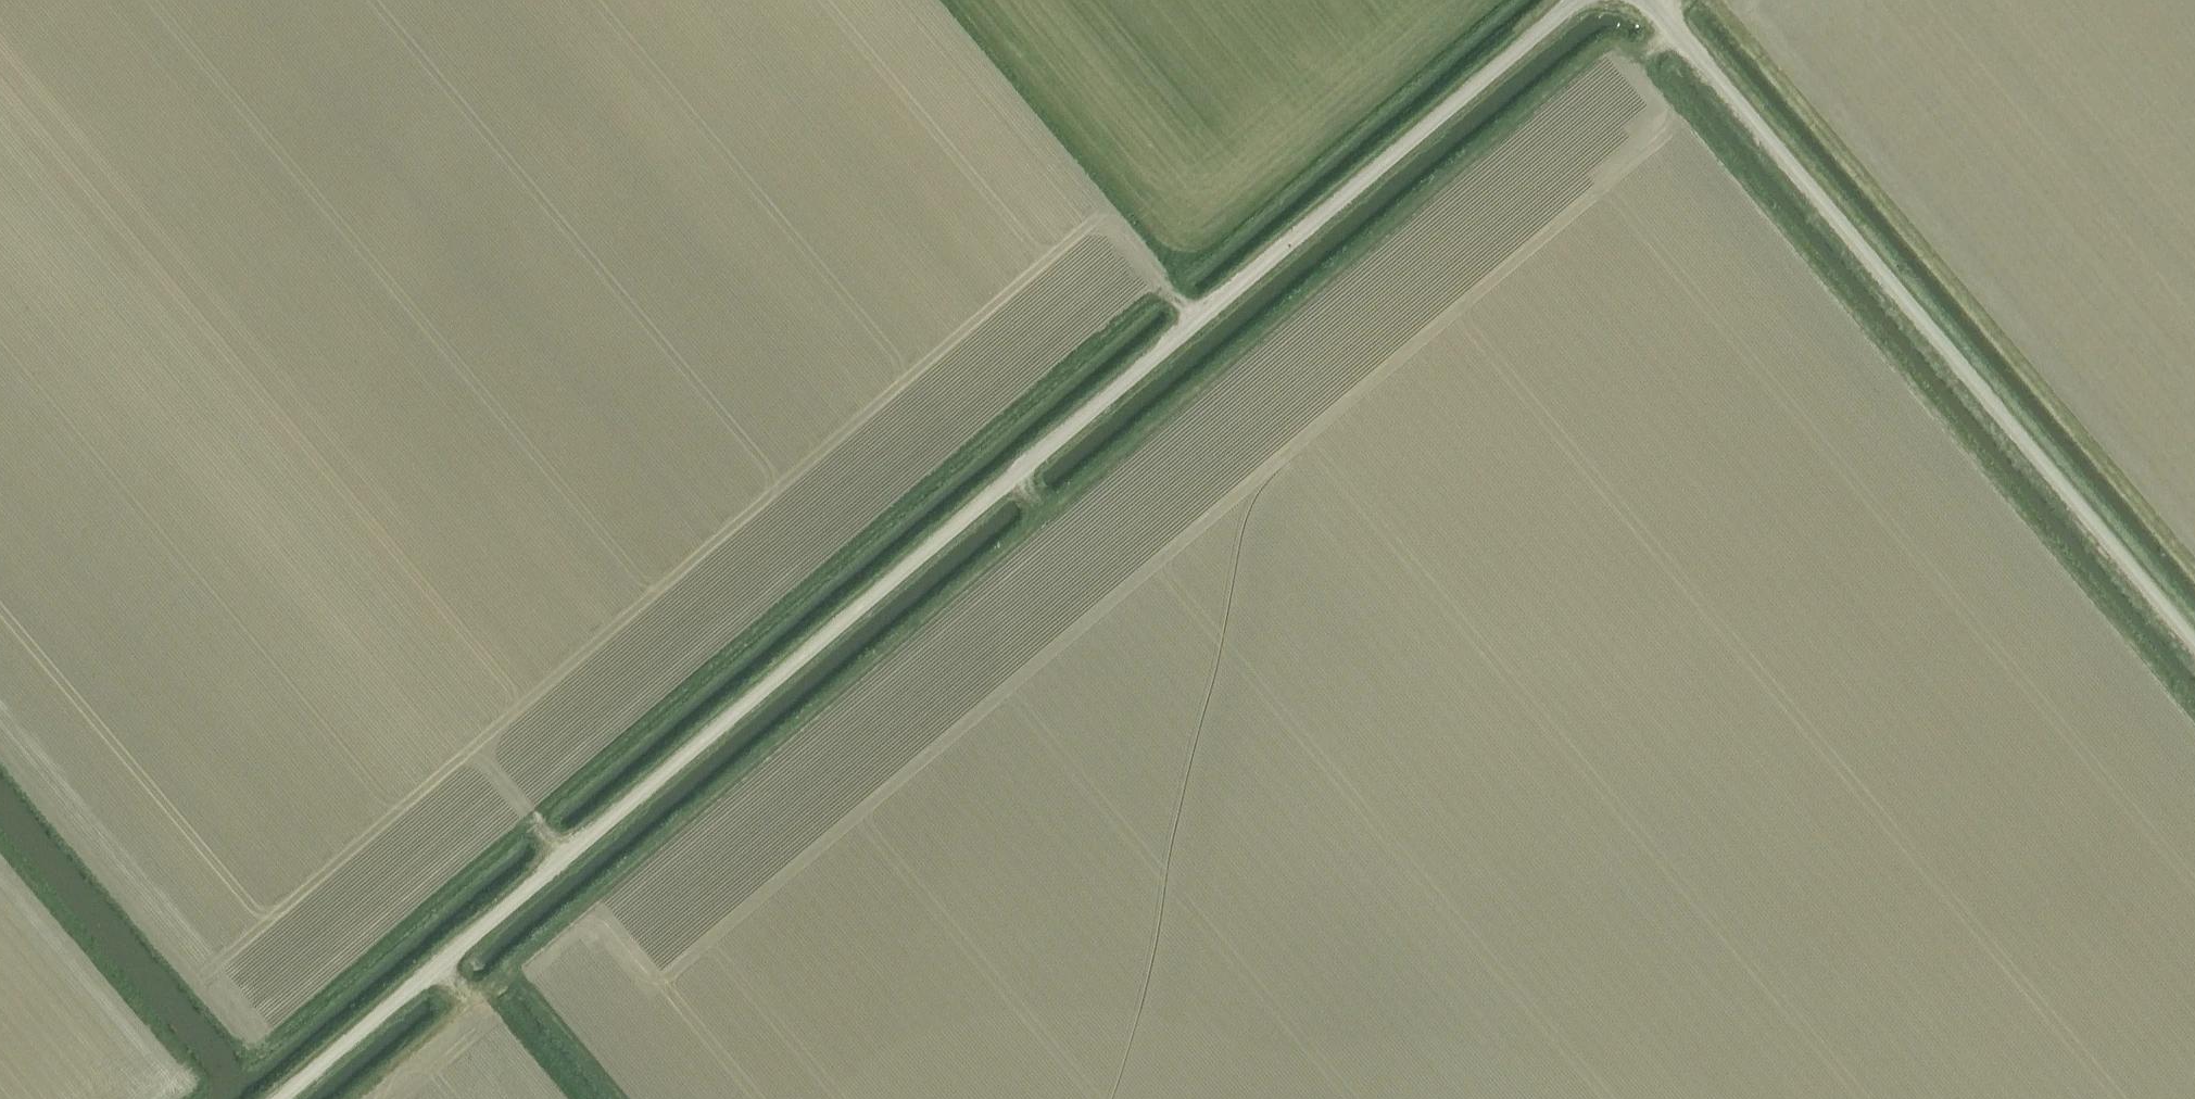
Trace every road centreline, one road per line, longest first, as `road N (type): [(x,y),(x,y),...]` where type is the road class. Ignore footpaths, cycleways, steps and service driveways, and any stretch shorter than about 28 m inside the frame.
road 1 (unclassified): [(261,1098),(1551,0)]
road 2 (unclassified): [(2194,651),(1650,0)]

